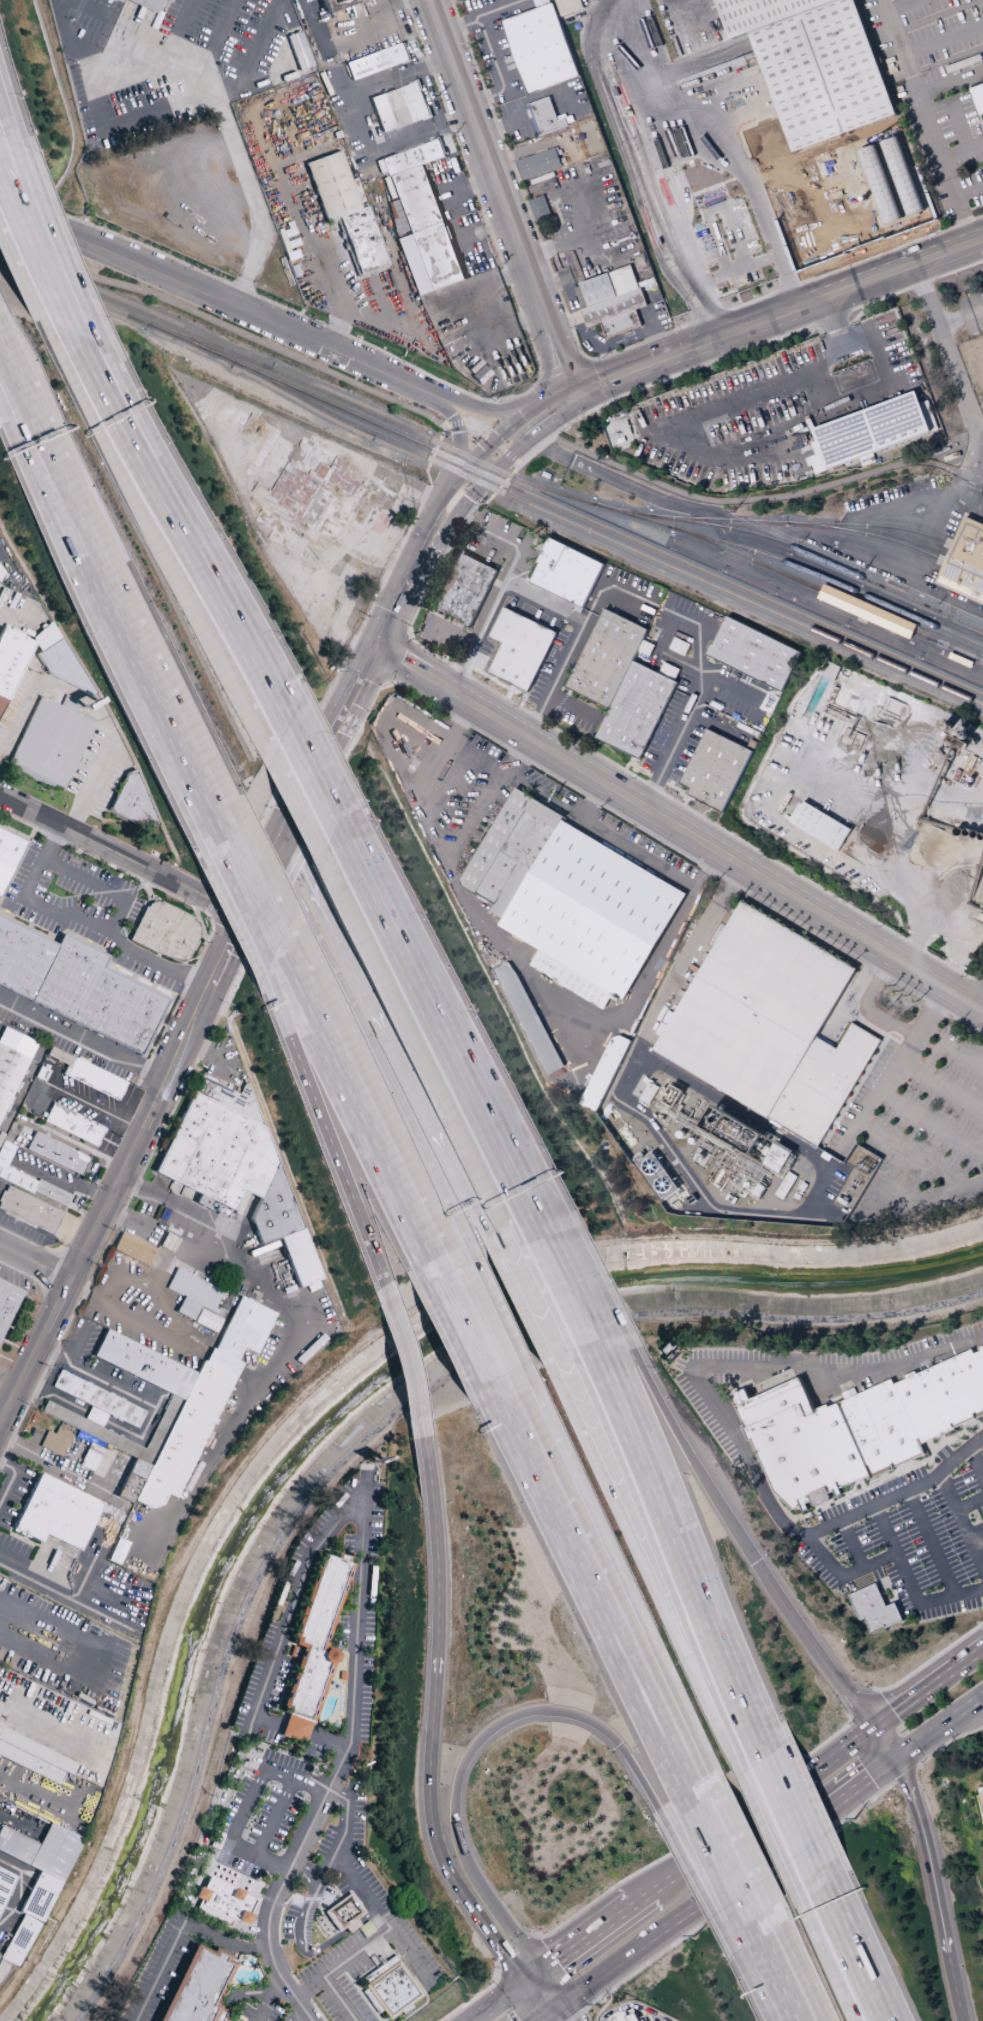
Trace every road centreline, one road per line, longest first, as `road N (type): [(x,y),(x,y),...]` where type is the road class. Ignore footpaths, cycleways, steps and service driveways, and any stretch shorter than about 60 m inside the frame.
road 1 (tertiary): [(982,1011),(377,648)]
road 2 (tertiary): [(12,1398),(245,921)]
road 3 (motorway): [(426,1432),(436,1535),(428,1797),(447,1862),(484,1927)]
road 4 (motorway): [(493,1381),(696,1814)]
road 5 (motorway): [(523,1368),(717,1794)]
road 6 (motorway): [(509,1375),(717,1794)]
road 7 (motorway): [(282,837),(291,872),(475,1262)]
road 8 (residential): [(422,390),(0,205)]
road 9 (motorway): [(745,1774),(548,1359)]
road 10 (motorway): [(772,1759),(598,1335)]
road 11 (motorway): [(745,1774),(572,1351)]
road 12 (motorway): [(44,429),(236,840)]
road 13 (motorway): [(522,1247),(323,848)]
road 14 (tertiary): [(574,392),(982,238)]
road 15 (tertiary): [(574,392),(429,0)]
road 16 (motorway): [(478,1884),(461,1851),(459,1782),(474,1751),(510,1721),(560,1713),(602,1729),(669,1828)]
road 17 (motorway): [(522,1178),(344,817)]
road 18 (motorway): [(269,746),(105,408)]
road 19 (motorway): [(291,718),(184,523),(105,408)]
road 20 (motorway): [(445,1147),(299,856),(282,837)]
road 21 (motorway): [(272,959),(394,1284)]
road 22 (motorway): [(309,986),(441,1279)]
road 23 (motorway): [(309,986),(458,1270)]
road 24 (motorway): [(755,1564),(598,1335)]
road 25 (secondary): [(873,1727),(651,1890)]
road 26 (residential): [(245,921),(0,800)]
road 27 (secondary): [(563,2001),(751,1866)]
road 28 (tertiary): [(282,837),(377,648)]
road 29 (motorway): [(873,1727),(755,1564)]
road 30 (motorway): [(948,1954),(900,1760)]
road 31 (motorway): [(63,319),(18,144)]
road 32 (motorway): [(894,2020),(827,1875)]
road 33 (residential): [(574,392),(497,410),(422,390)]
road 34 (motorway): [(63,319),(2,184)]
road 35 (motorway): [(856,2020),(798,1887)]
road 36 (tertiary): [(413,574),(502,463)]
road 37 (secondary): [(982,1645),(873,1727)]
road 38 (motorway): [(669,1828),(730,1942)]
road 39 (motorway): [(827,1875),(772,1759)]
road 40 (residential): [(422,390),(458,434),(436,502)]
road 41 (motorway): [(717,1794),(771,1908)]
road 42 (motorway): [(394,1284),(422,1406)]
road 43 (motorway): [(798,1887),(745,1774)]
road 44 (motorway): [(771,1908),(824,2020)]
road 45 (motorway): [(696,1814),(749,1924)]

